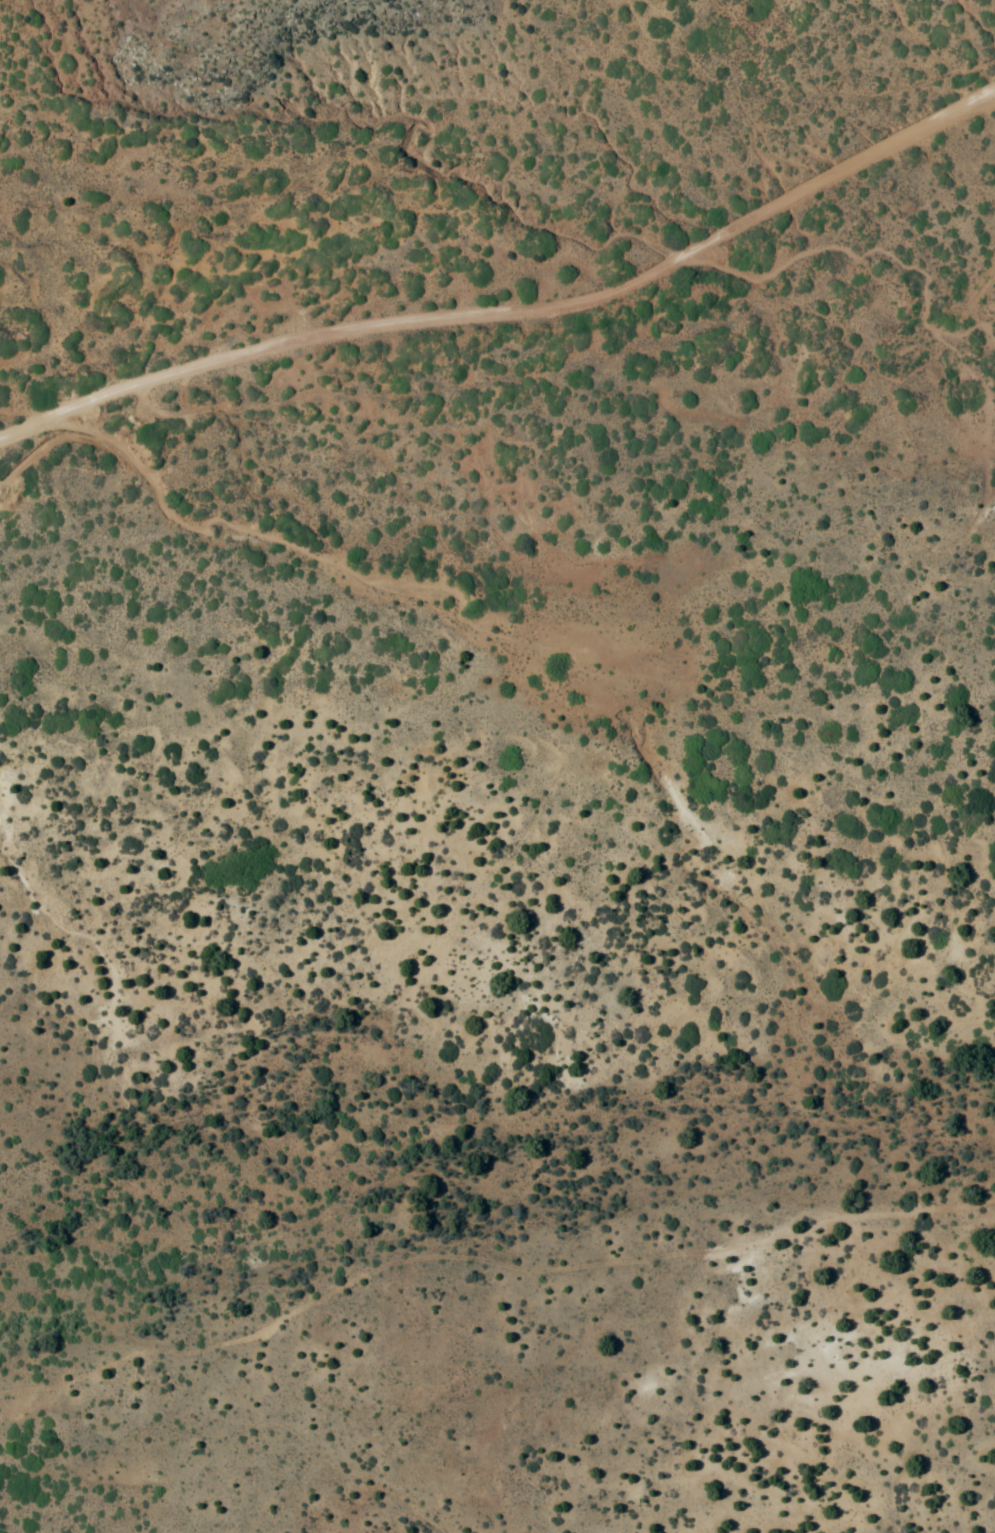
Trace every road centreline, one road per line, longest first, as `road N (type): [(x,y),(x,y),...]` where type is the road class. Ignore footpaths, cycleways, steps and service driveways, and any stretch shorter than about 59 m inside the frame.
road 1 (residential): [(0,439),(114,393),(269,346),(585,299),(693,251),(994,89)]

